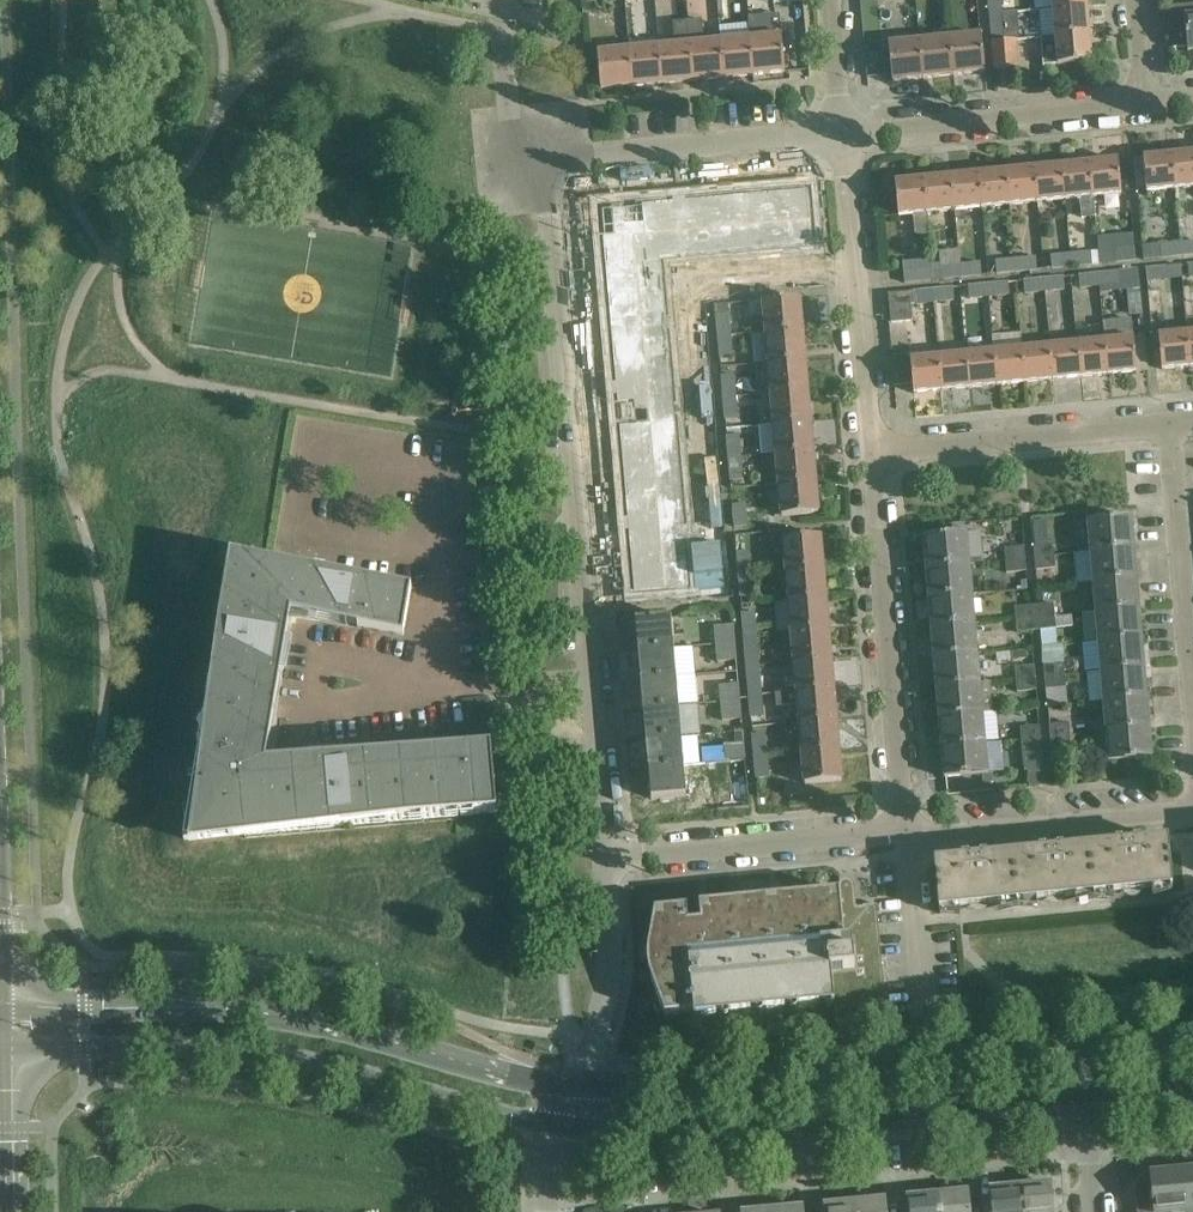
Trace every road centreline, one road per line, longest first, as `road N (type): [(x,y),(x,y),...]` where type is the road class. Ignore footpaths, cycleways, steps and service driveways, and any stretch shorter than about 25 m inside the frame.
road 1 (residential): [(554,163),(603,858)]
road 2 (secondary): [(584,1086),(315,1022),(196,1007),(3,1007)]
road 3 (secondary): [(3,1052),(164,1049),(309,1067),(569,1130)]
road 4 (secondary): [(569,1130),(703,1134),(1083,1098)]
road 5 (secondary): [(1078,1050),(758,1089),(584,1086)]
road 6 (residential): [(904,835),(872,453)]
road 7 (residential): [(872,453),(844,134)]
road 8 (residential): [(603,858),(904,835)]
road 9 (residential): [(872,453),(1171,425)]
road 10 (residential): [(844,134),(1141,105)]
road 11 (residential): [(554,163),(844,134)]
road 12 (residential): [(904,835),(1192,811)]
road 13 (residential): [(1192,671),(1171,425)]
road 14 (residential): [(603,858),(611,973),(584,1086)]
road 15 (residential): [(501,0),(510,148),(526,163),(554,163)]
road 16 (secondary): [(3,1007),(0,819)]
road 17 (secondary): [(7,1211),(3,1052)]
road 18 (residential): [(844,134),(832,0)]

